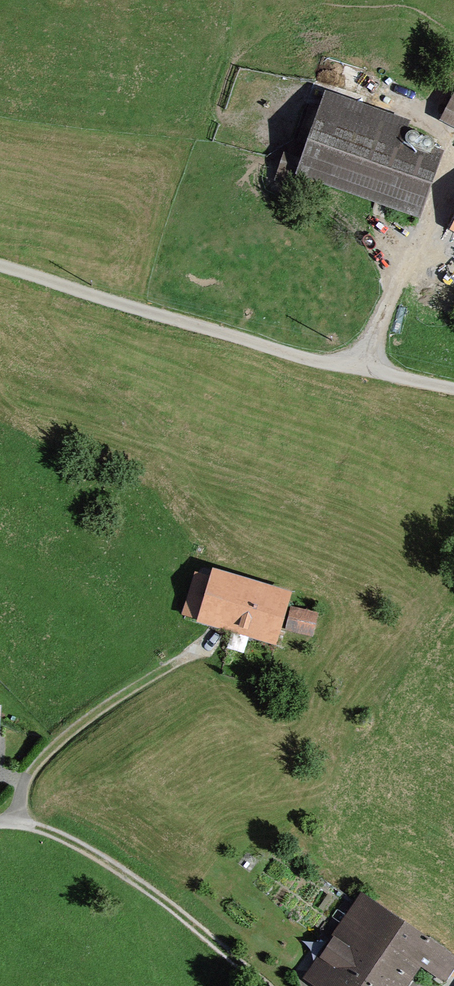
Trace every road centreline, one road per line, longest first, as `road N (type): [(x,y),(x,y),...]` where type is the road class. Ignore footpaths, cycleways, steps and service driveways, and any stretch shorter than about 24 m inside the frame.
road 1 (unclassified): [(0,266),(309,358),(453,388)]
road 2 (unclassified): [(0,823),(48,829),(126,873),(261,985)]
road 3 (track): [(10,823),(27,776),(52,748),(217,630)]

